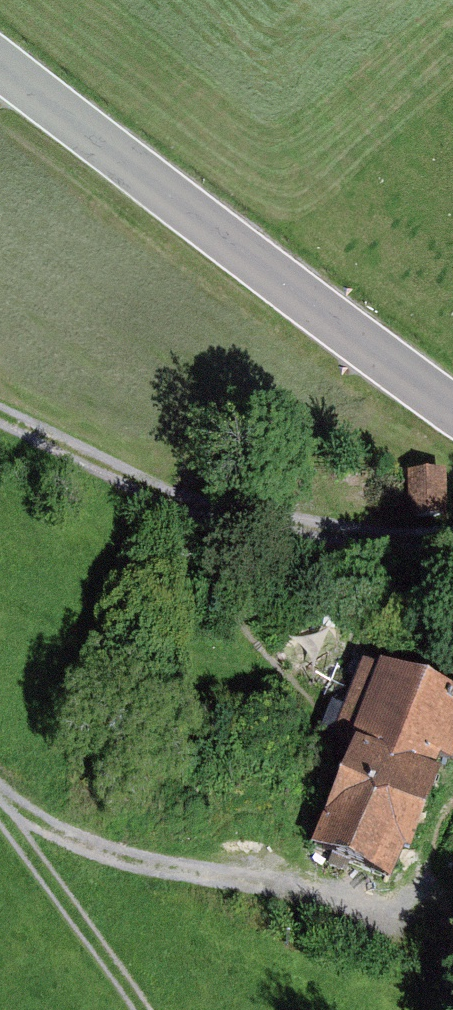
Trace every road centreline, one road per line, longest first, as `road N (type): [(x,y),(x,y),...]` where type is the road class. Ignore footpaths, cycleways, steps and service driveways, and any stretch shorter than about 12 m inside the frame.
road 1 (tertiary): [(452,403),(0,67)]
road 2 (track): [(0,407),(204,508),(310,525),(452,529)]
road 3 (track): [(0,788),(139,1009)]

